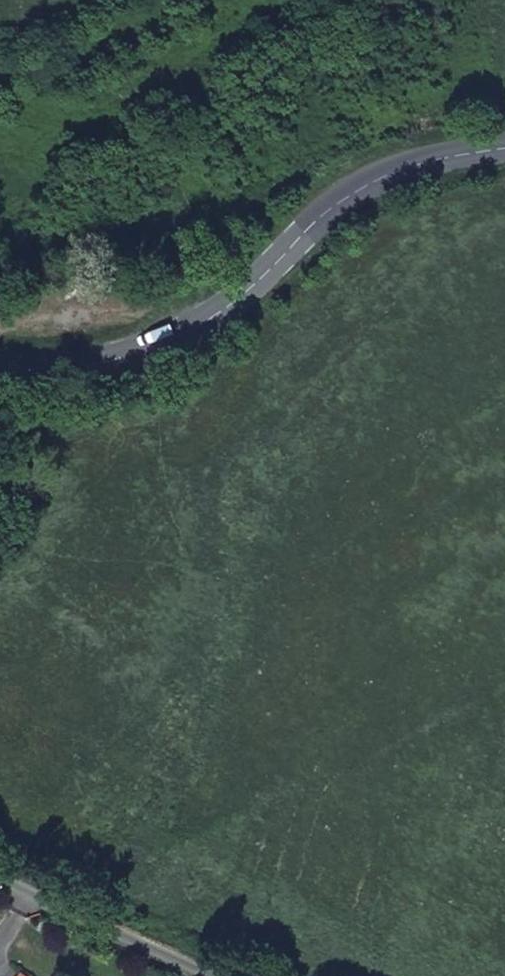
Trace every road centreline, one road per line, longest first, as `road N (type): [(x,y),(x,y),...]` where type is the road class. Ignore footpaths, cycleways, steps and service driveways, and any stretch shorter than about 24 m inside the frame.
road 1 (secondary): [(504,148),(399,168),(353,190),(237,298),(138,353),(82,365),(0,367)]
road 2 (unclassified): [(205,975),(0,879)]

